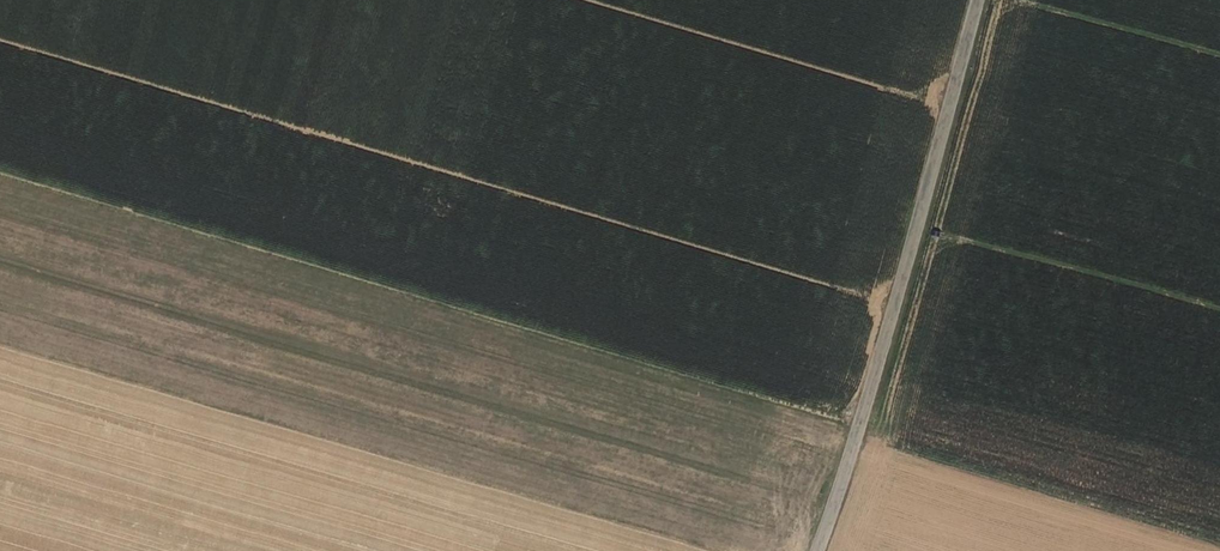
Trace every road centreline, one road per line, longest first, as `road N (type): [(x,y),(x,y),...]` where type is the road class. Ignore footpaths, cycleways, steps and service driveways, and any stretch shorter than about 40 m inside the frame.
road 1 (unclassified): [(978,0),(819,550)]

